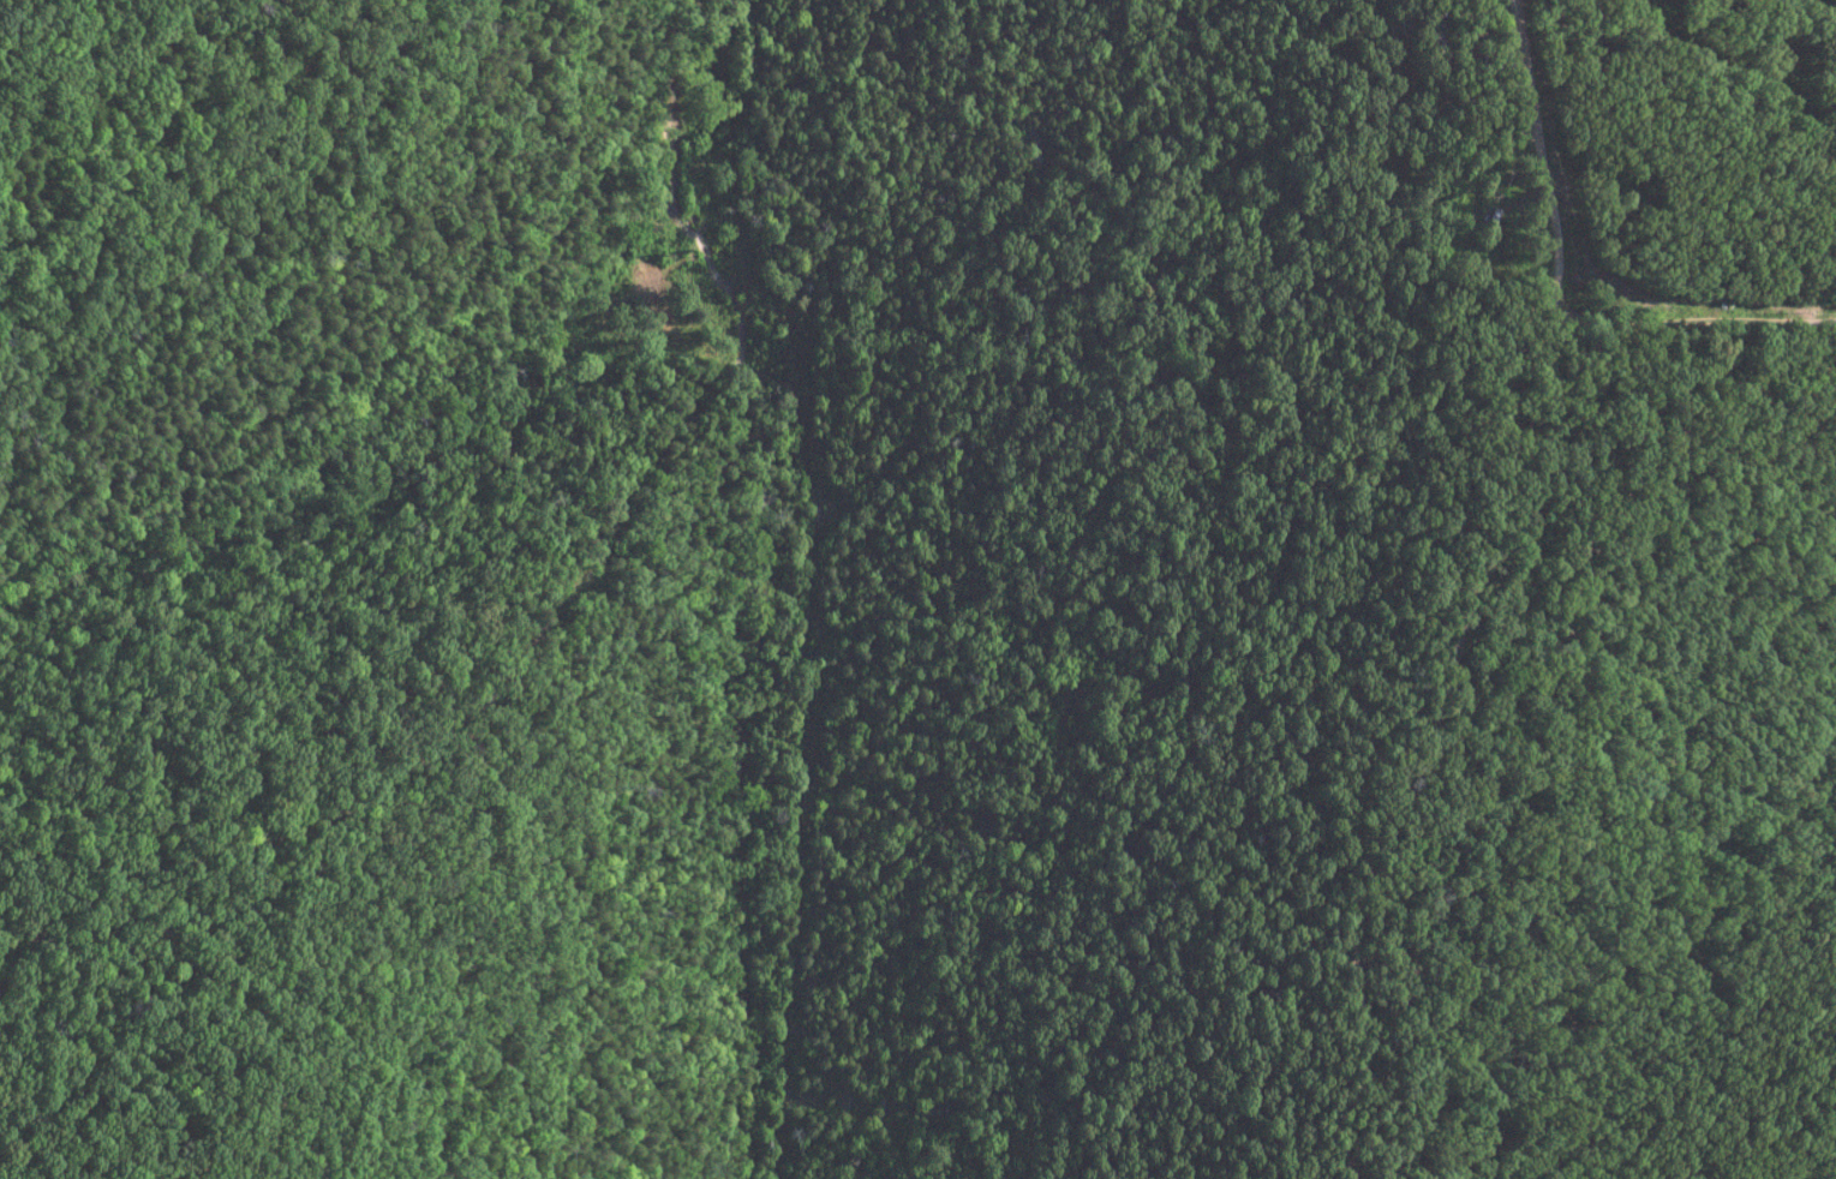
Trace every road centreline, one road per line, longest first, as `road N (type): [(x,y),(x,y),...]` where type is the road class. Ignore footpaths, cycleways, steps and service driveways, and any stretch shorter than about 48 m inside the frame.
road 1 (residential): [(1547,307),(1559,299),(1553,222),(1514,0)]

